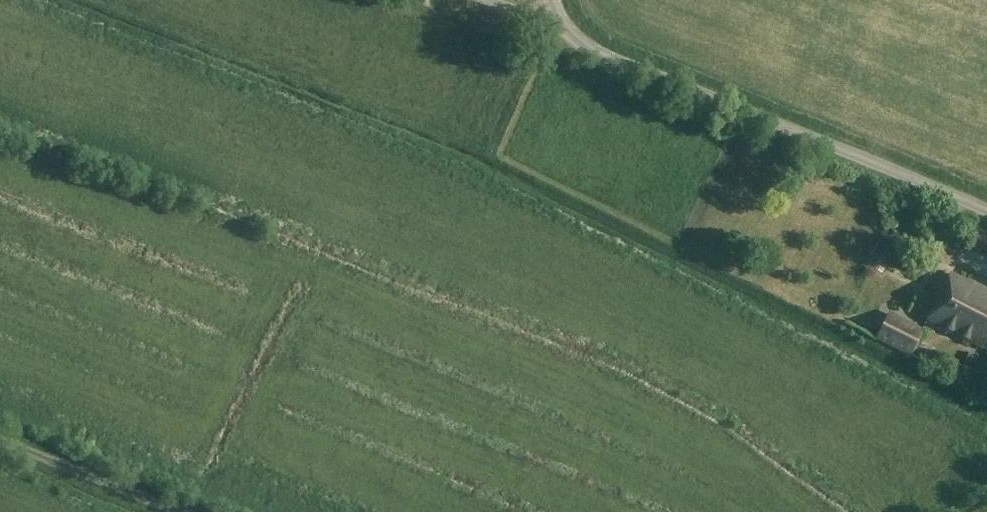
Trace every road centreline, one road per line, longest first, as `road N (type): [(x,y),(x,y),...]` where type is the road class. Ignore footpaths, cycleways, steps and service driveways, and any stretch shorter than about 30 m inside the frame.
road 1 (unclassified): [(986,212),(599,54),(570,33),(551,0)]
road 2 (track): [(0,438),(183,511)]

